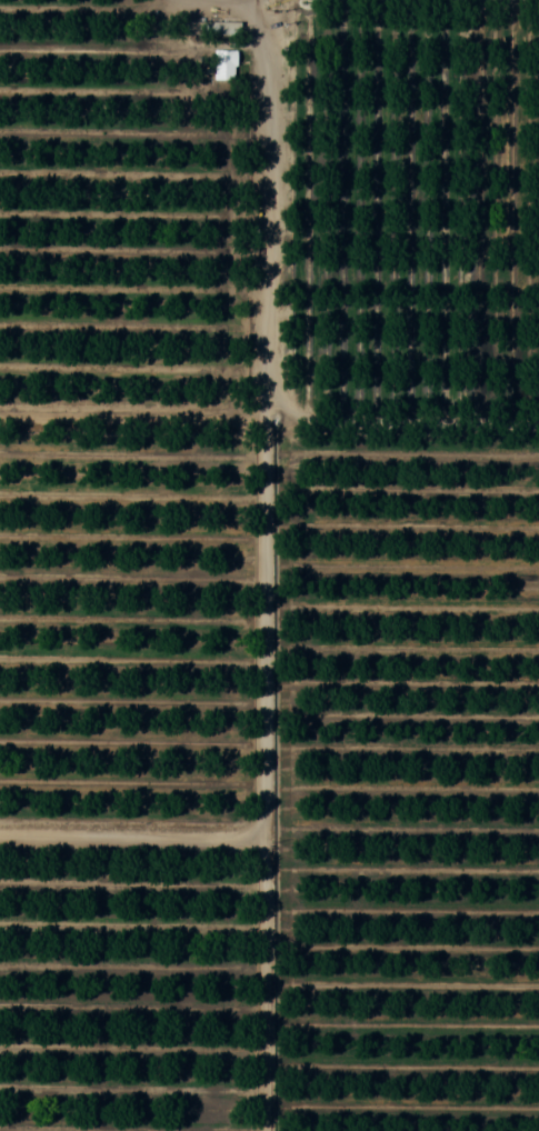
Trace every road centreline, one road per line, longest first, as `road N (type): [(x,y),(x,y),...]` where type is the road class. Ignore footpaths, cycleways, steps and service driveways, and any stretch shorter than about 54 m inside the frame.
road 1 (track): [(260,835),(0,832)]

